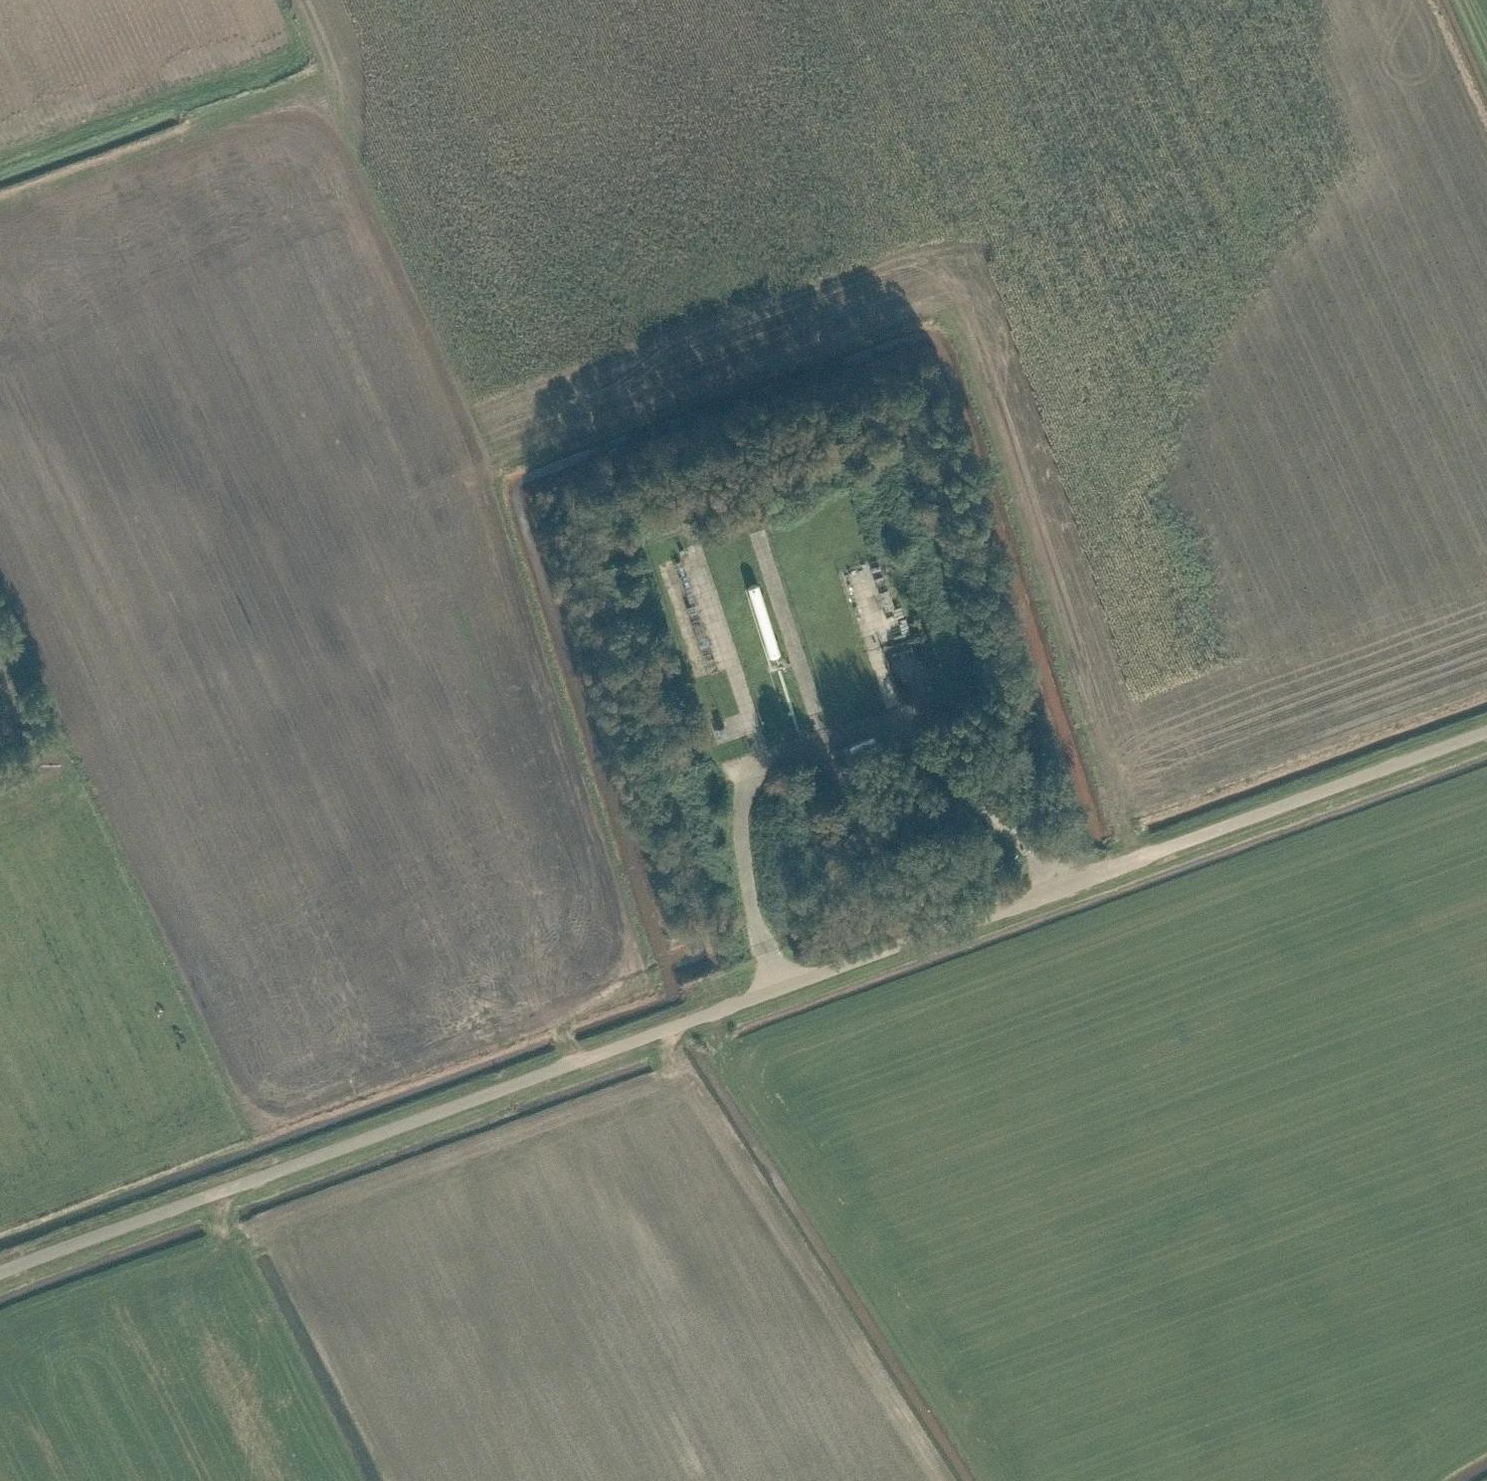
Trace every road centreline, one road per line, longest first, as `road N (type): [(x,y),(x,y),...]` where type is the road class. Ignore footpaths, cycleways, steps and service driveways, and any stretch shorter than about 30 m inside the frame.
road 1 (unclassified): [(0,1273),(1486,732)]

